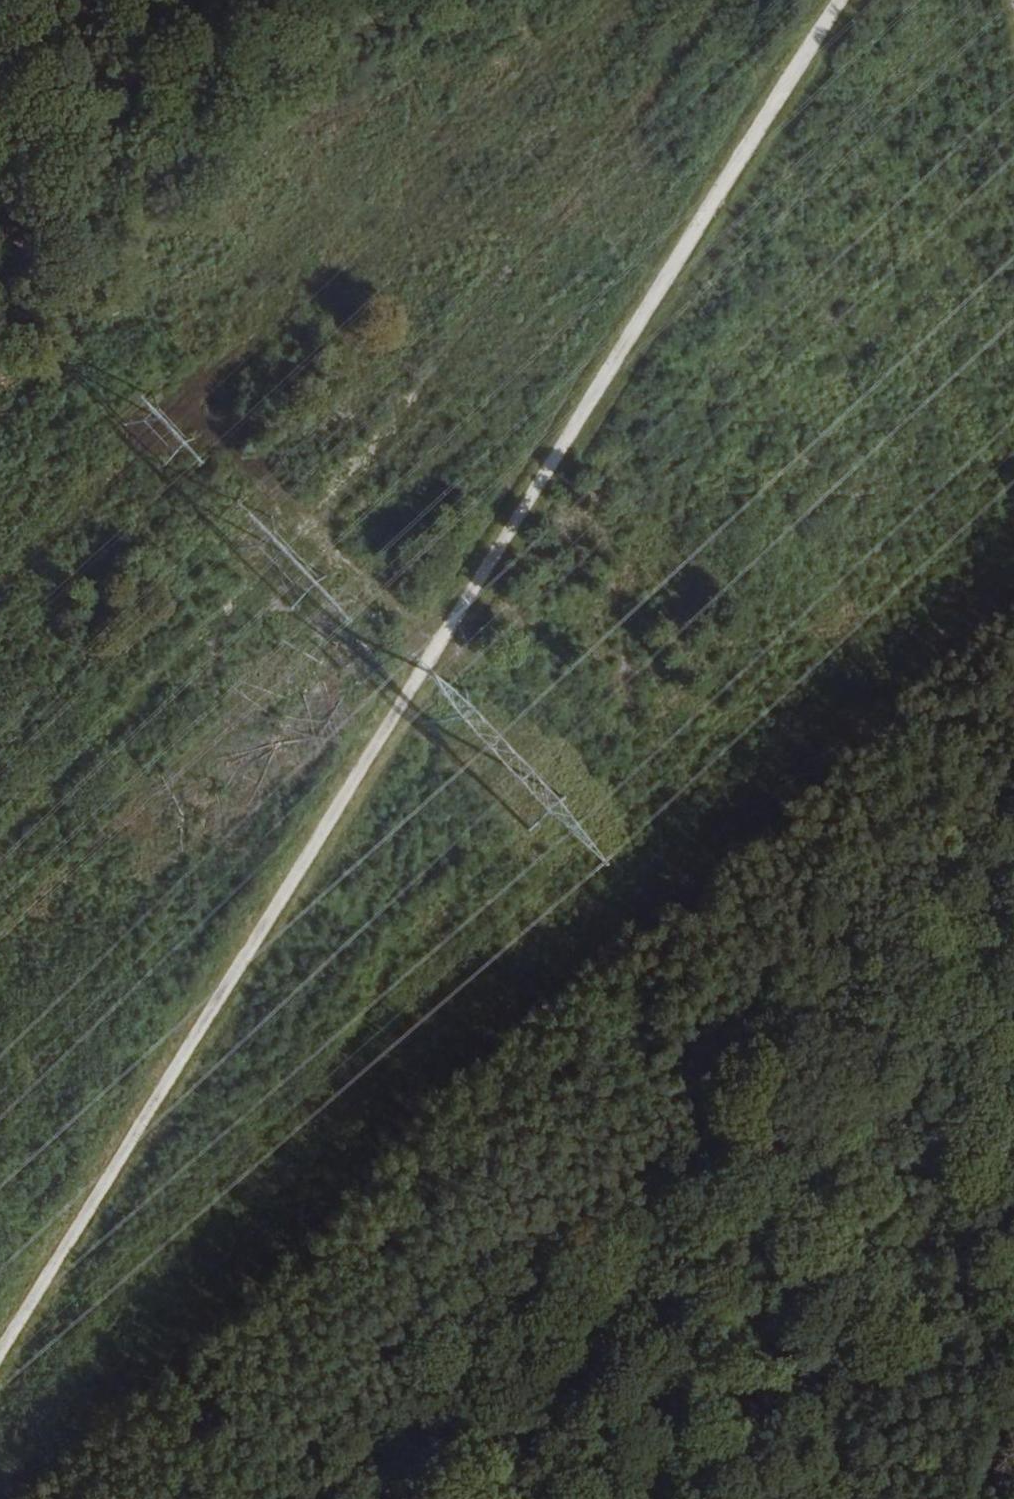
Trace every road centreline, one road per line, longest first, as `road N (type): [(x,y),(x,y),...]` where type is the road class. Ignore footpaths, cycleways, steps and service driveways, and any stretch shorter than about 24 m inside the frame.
road 1 (track): [(843,0),(0,1352)]

